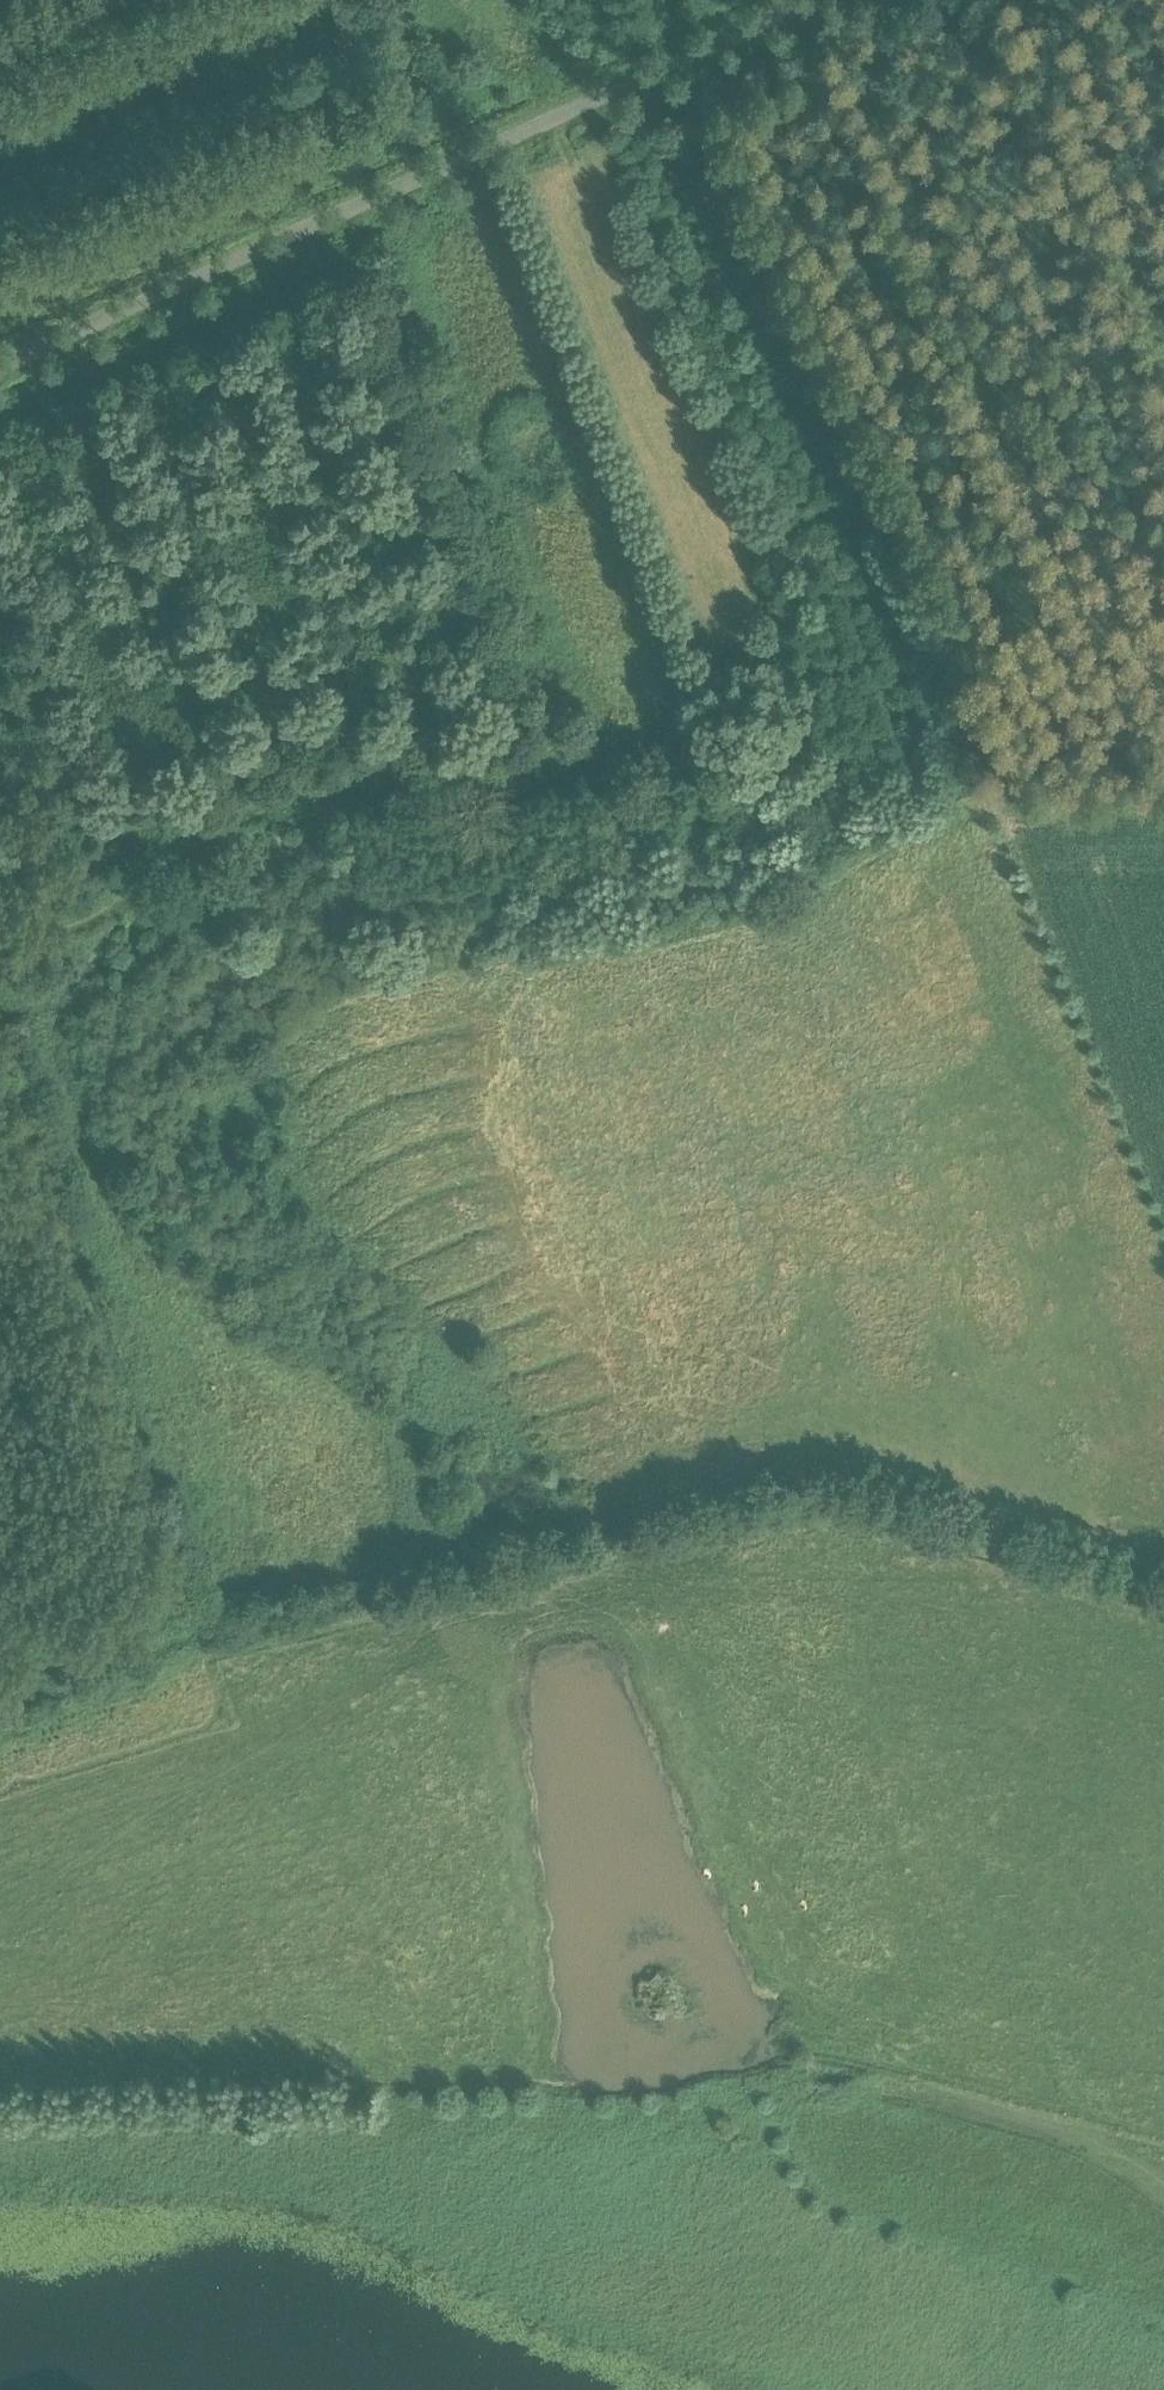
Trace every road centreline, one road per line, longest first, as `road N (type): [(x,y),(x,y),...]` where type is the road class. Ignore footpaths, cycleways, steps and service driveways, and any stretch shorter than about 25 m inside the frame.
road 1 (unclassified): [(823,0),(0,370)]

